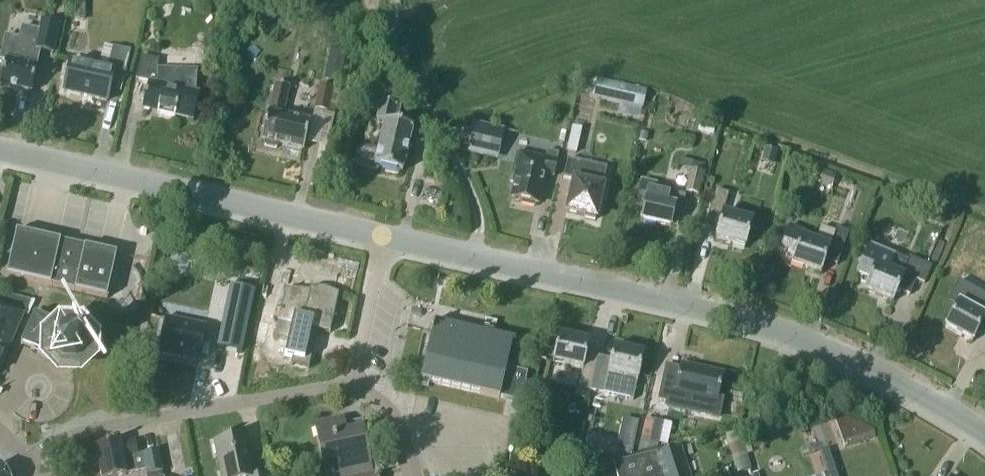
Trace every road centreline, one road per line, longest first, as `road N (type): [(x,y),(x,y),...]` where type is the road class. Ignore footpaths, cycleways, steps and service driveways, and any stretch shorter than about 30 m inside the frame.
road 1 (tertiary): [(984,436),(870,368),(784,333),(382,235)]
road 2 (tertiary): [(382,235),(0,149)]
road 3 (residential): [(20,457),(124,425),(359,391)]
road 4 (track): [(476,256),(473,198),(367,0)]
road 5 (residential): [(359,391),(382,235)]

